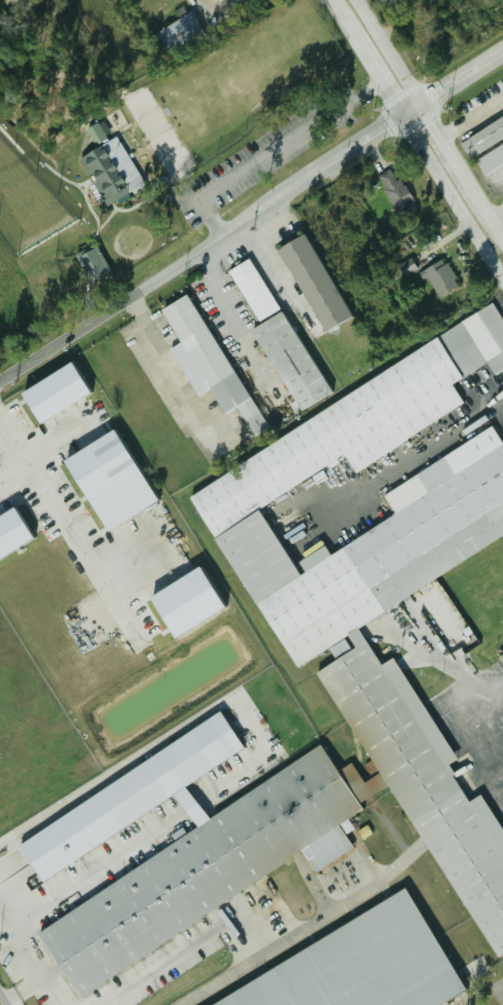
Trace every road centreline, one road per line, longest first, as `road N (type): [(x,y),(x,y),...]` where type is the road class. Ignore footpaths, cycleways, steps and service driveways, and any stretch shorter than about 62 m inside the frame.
road 1 (tertiary): [(0,380),(203,251)]
road 2 (secondary): [(401,122),(502,281)]
road 3 (secondary): [(327,0),(401,122)]
road 4 (secondary): [(490,216),(424,107)]
road 5 (secondary): [(424,107),(355,0)]

